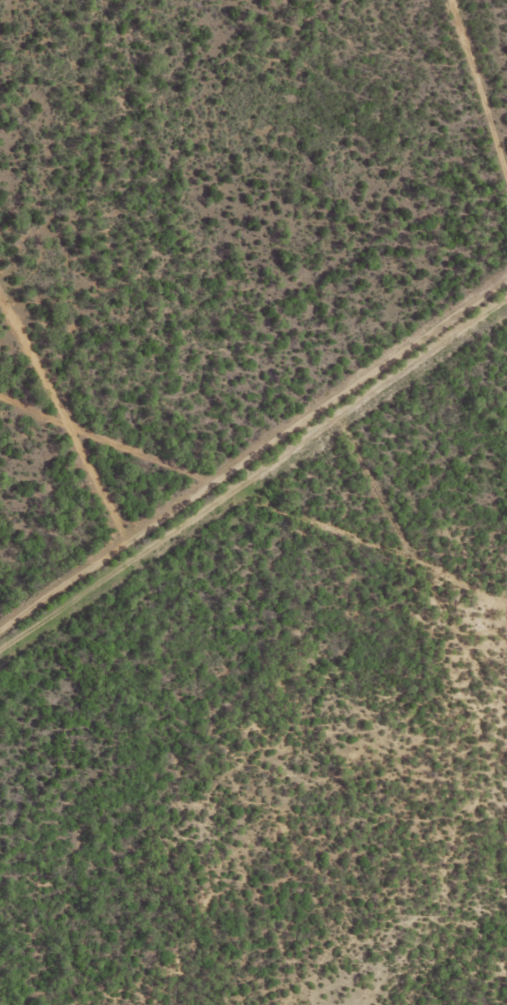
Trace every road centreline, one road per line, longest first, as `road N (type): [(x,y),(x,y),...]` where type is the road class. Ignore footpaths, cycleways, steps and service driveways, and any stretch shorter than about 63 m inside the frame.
road 1 (residential): [(506,355),(317,490),(21,378),(0,346)]
road 2 (residential): [(0,370),(21,378),(133,598),(133,617),(0,707)]
road 3 (residential): [(506,571),(317,490),(191,578),(133,598)]
road 4 (residential): [(468,0),(506,116)]

